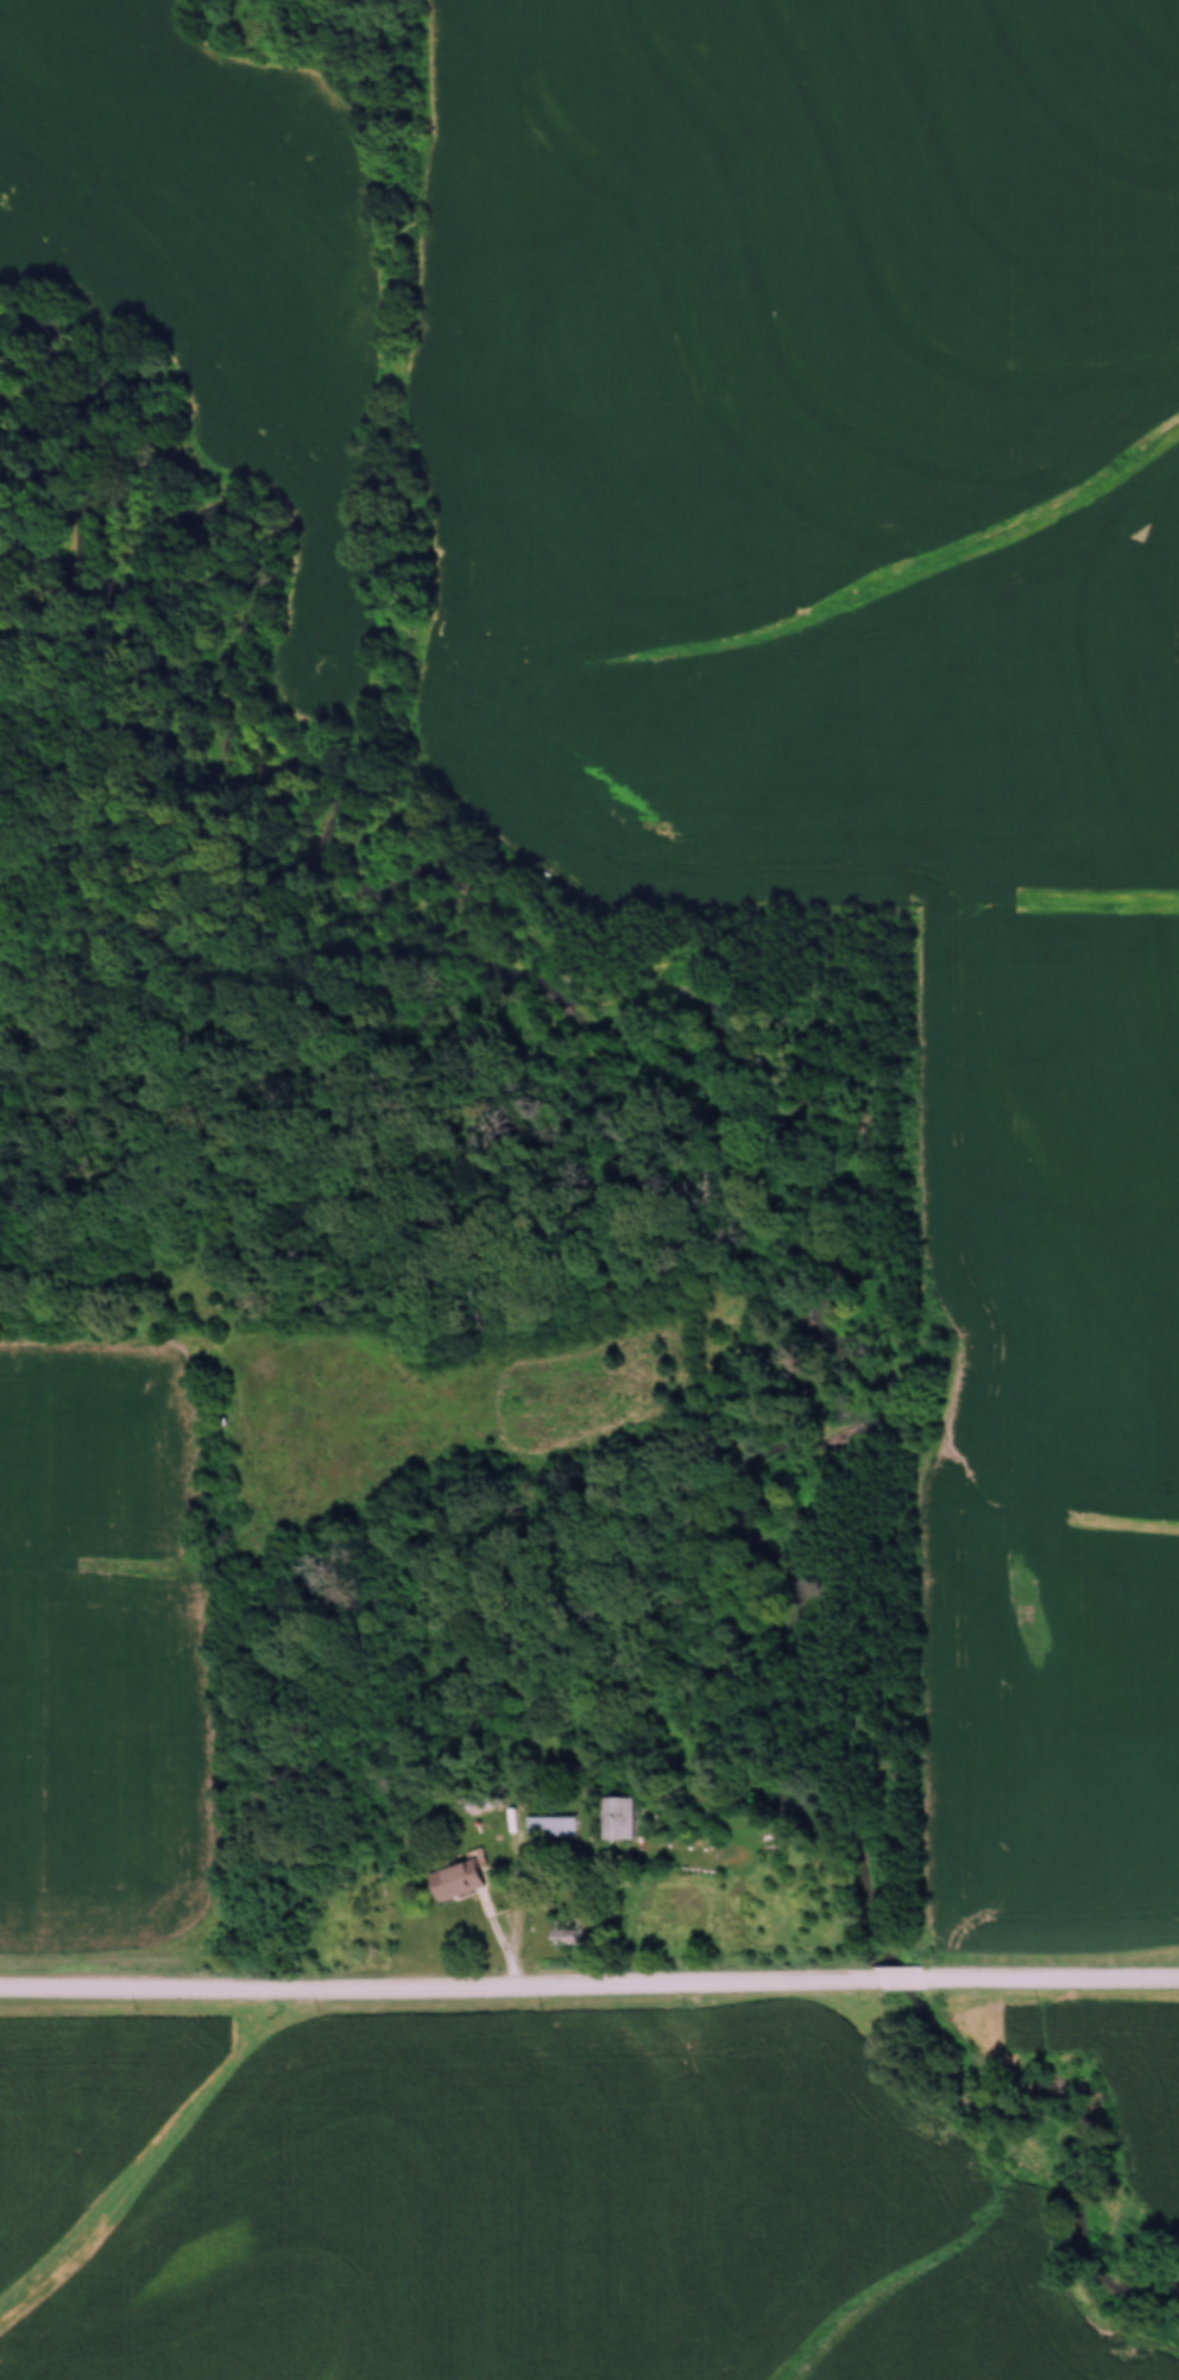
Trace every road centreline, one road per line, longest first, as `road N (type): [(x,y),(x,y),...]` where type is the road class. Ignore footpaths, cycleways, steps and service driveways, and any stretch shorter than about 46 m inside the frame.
road 1 (residential): [(0,1988),(878,1978)]
road 2 (residential): [(932,1978),(1178,1979)]

